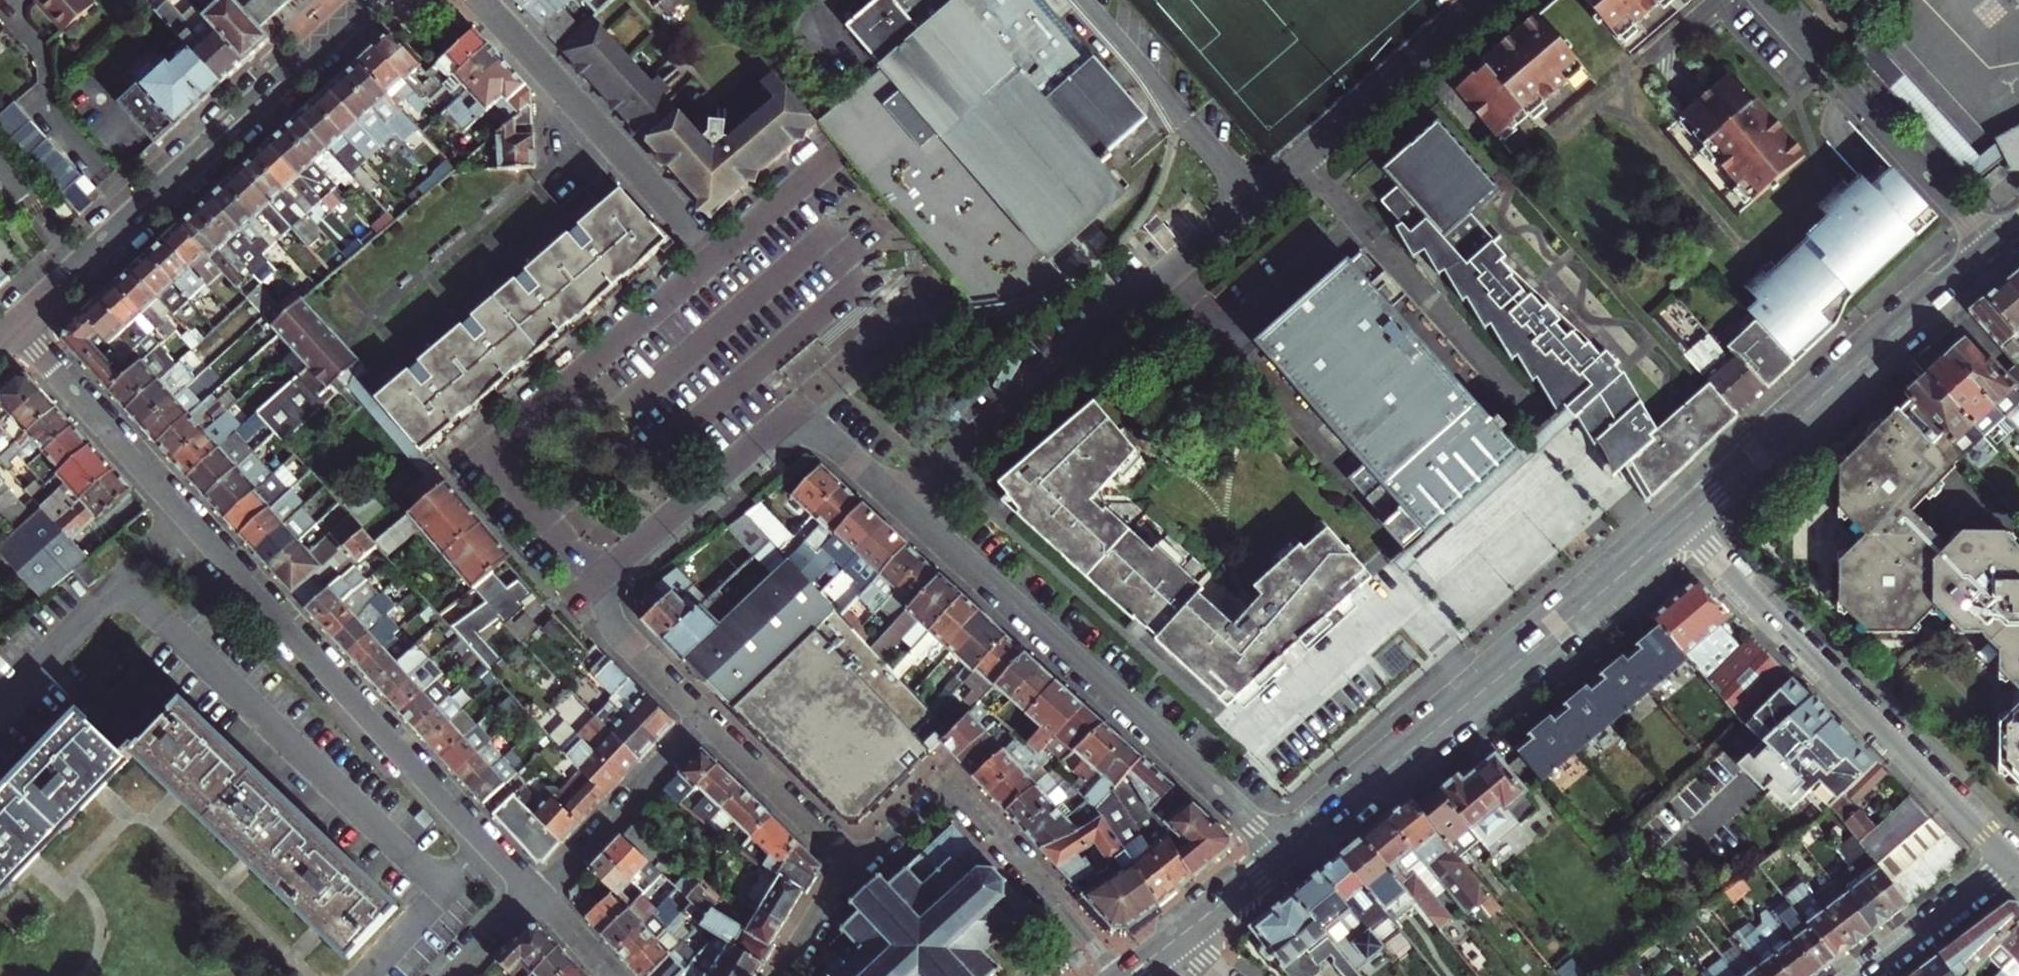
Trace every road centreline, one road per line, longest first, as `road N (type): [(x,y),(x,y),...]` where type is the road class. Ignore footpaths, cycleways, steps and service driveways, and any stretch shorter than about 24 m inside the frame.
road 1 (residential): [(1487,0),(899,504)]
road 2 (residential): [(536,894),(17,322)]
road 3 (secondary): [(1283,852),(1682,521)]
road 4 (residential): [(899,504),(1283,852)]
road 5 (residential): [(17,322),(368,0)]
road 6 (residential): [(594,580),(480,453),(713,256)]
road 7 (residential): [(2011,856),(1682,521)]
road 8 (secondary): [(1682,521),(1994,249)]
road 9 (residential): [(594,580),(799,411),(899,504)]
road 10 (residential): [(849,863),(951,784),(1122,975)]
road 11 (residential): [(713,256),(479,0)]
road 12 (residential): [(1767,0),(1994,249)]
road 13 (residential): [(705,721),(536,894)]
road 14 (residential): [(849,863),(705,721)]
road 15 (residential): [(2011,856),(1852,975)]
road 16 (residential): [(705,721),(631,648),(594,580)]
road 17 (residential): [(713,256),(830,158)]
road 18 (secondary): [(1171,942),(1283,852)]
road 19 (residential): [(781,975),(849,863)]

